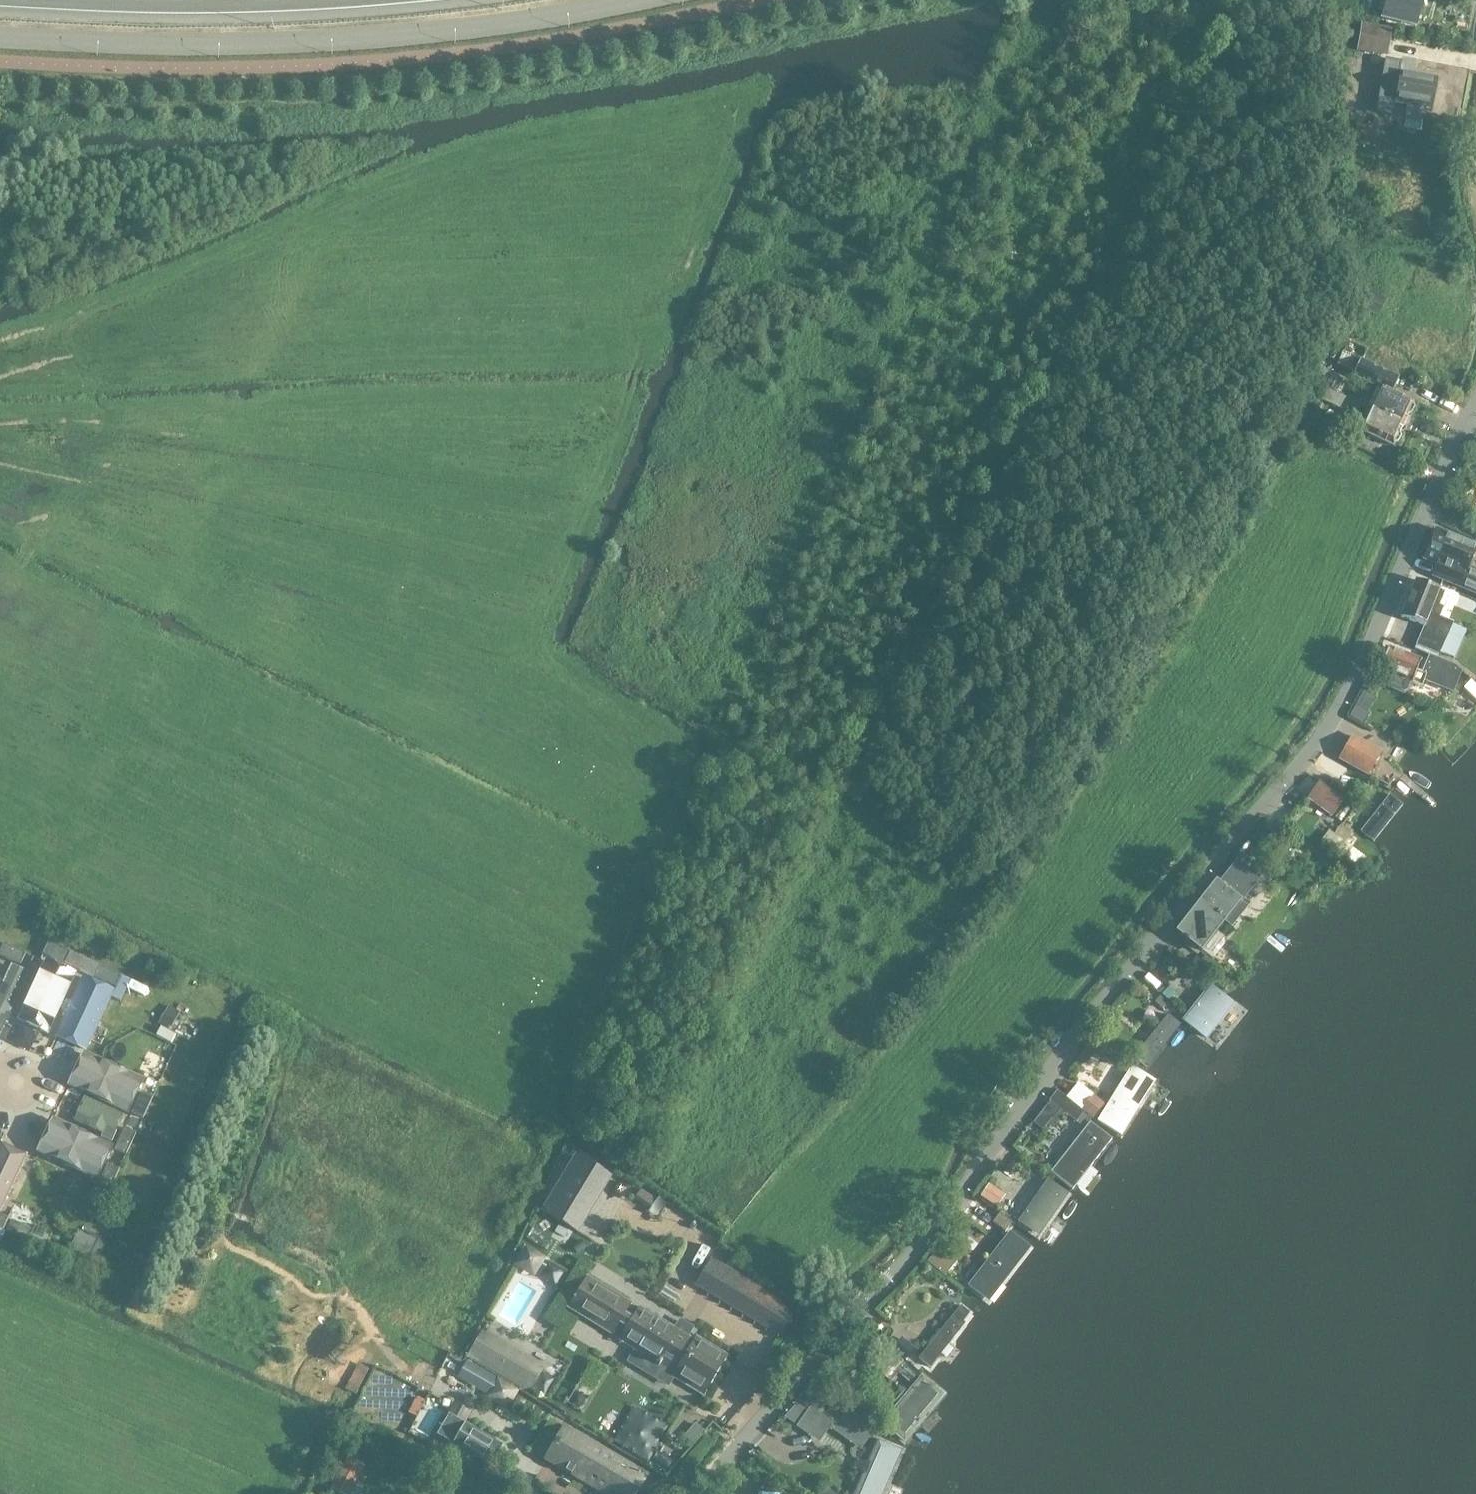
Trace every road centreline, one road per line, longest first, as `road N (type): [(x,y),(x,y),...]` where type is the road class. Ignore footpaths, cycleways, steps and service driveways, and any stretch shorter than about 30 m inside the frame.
road 1 (residential): [(701,1493),(770,1400),(966,1186),(1188,891),(1313,748),(1359,667),(1475,403)]
road 2 (secondary): [(0,36),(288,42),(477,25),(619,0)]
road 3 (primary): [(134,0),(282,0)]

